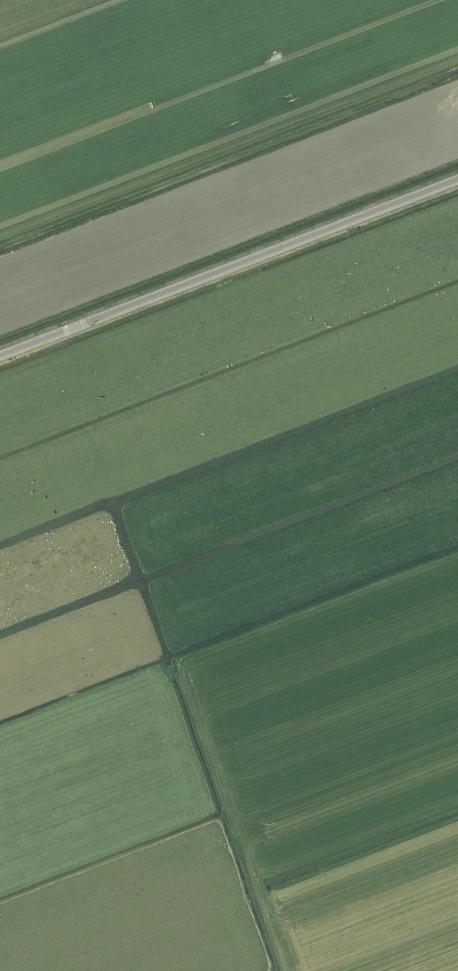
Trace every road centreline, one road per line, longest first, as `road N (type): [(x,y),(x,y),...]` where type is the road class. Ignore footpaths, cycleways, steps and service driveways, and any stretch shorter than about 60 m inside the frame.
road 1 (tertiary): [(0,355),(457,179)]

